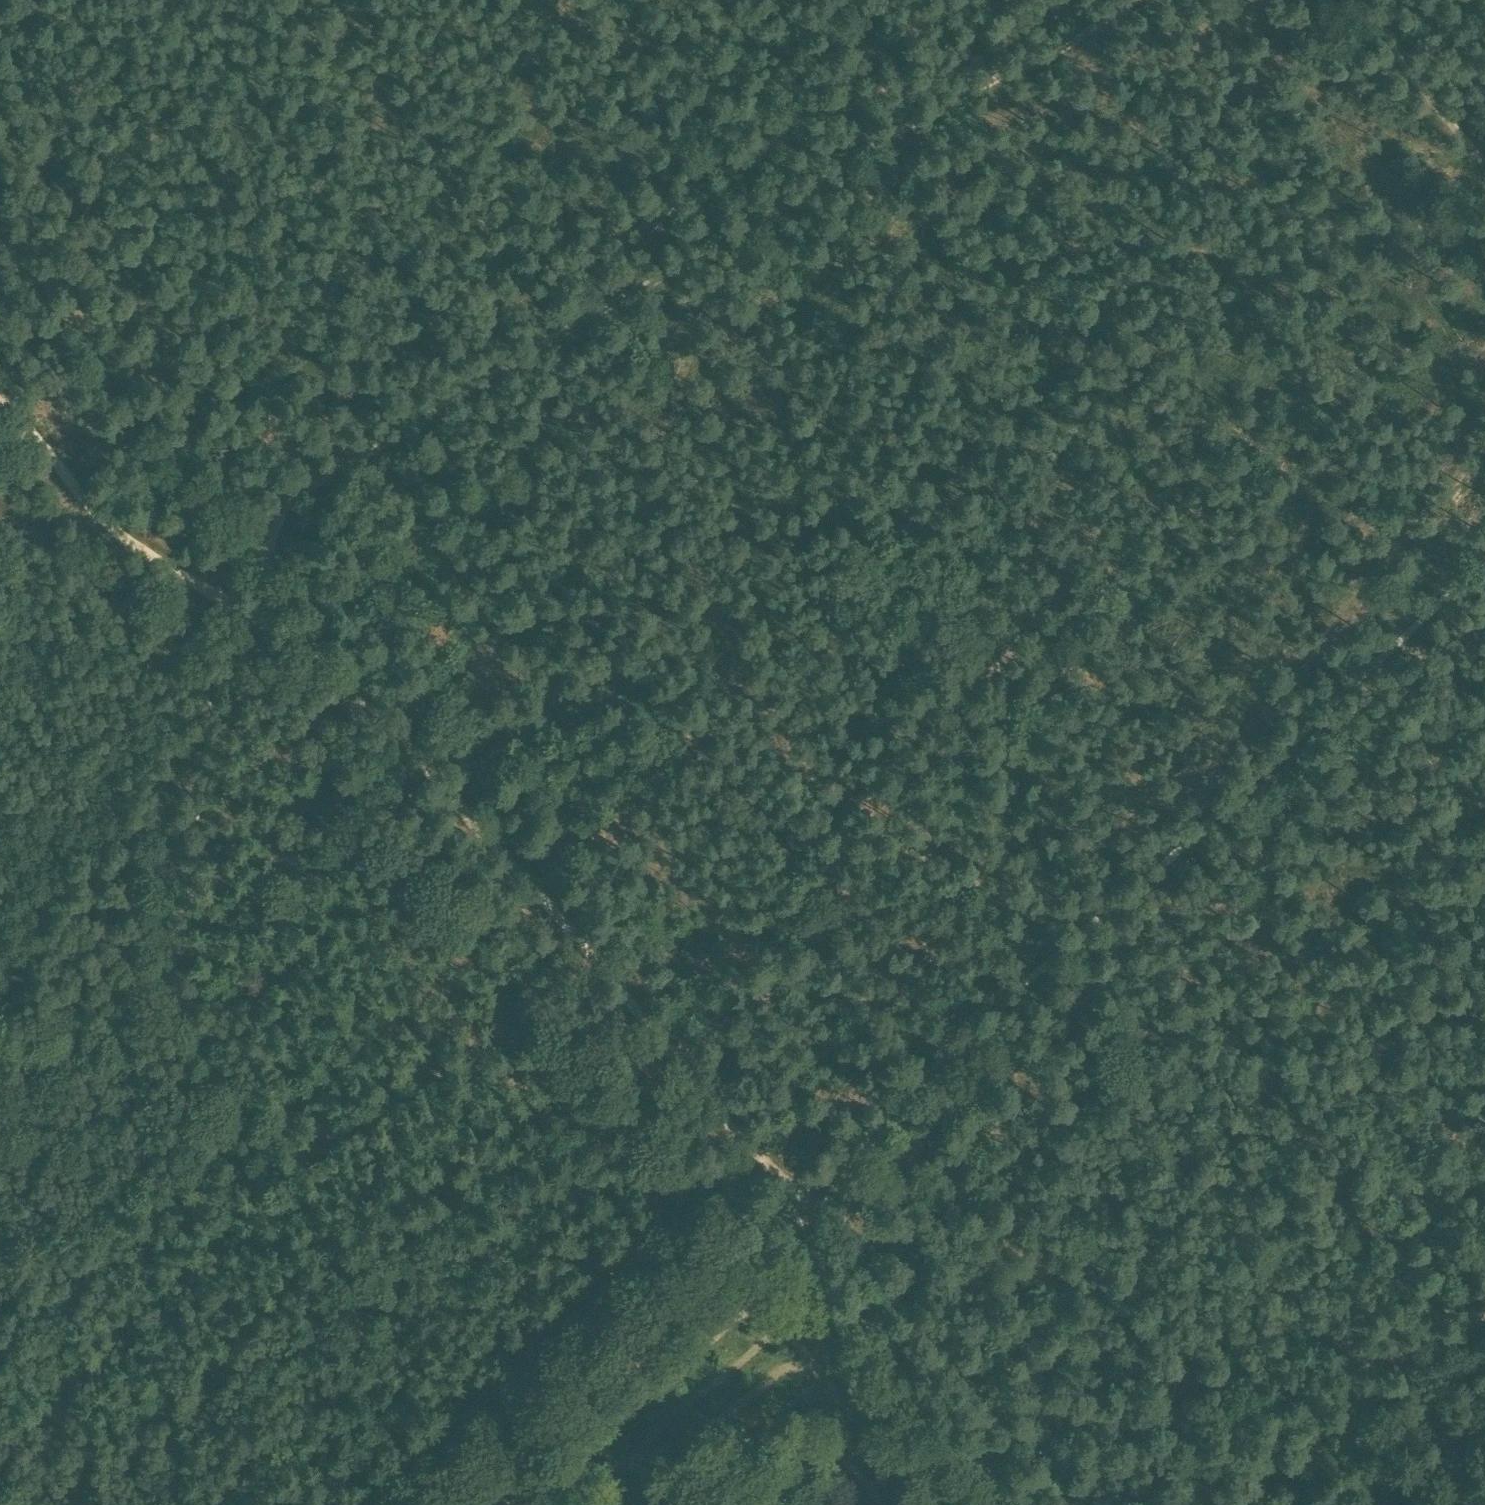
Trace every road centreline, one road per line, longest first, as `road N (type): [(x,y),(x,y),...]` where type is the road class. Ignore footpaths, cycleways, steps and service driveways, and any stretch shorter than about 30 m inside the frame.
road 1 (track): [(0,398),(134,547),(199,586),(257,608),(328,659),(550,908),(699,1090),(737,1156)]
road 2 (track): [(1078,1504),(796,1204)]
road 3 (track): [(1484,166),(1358,0)]

